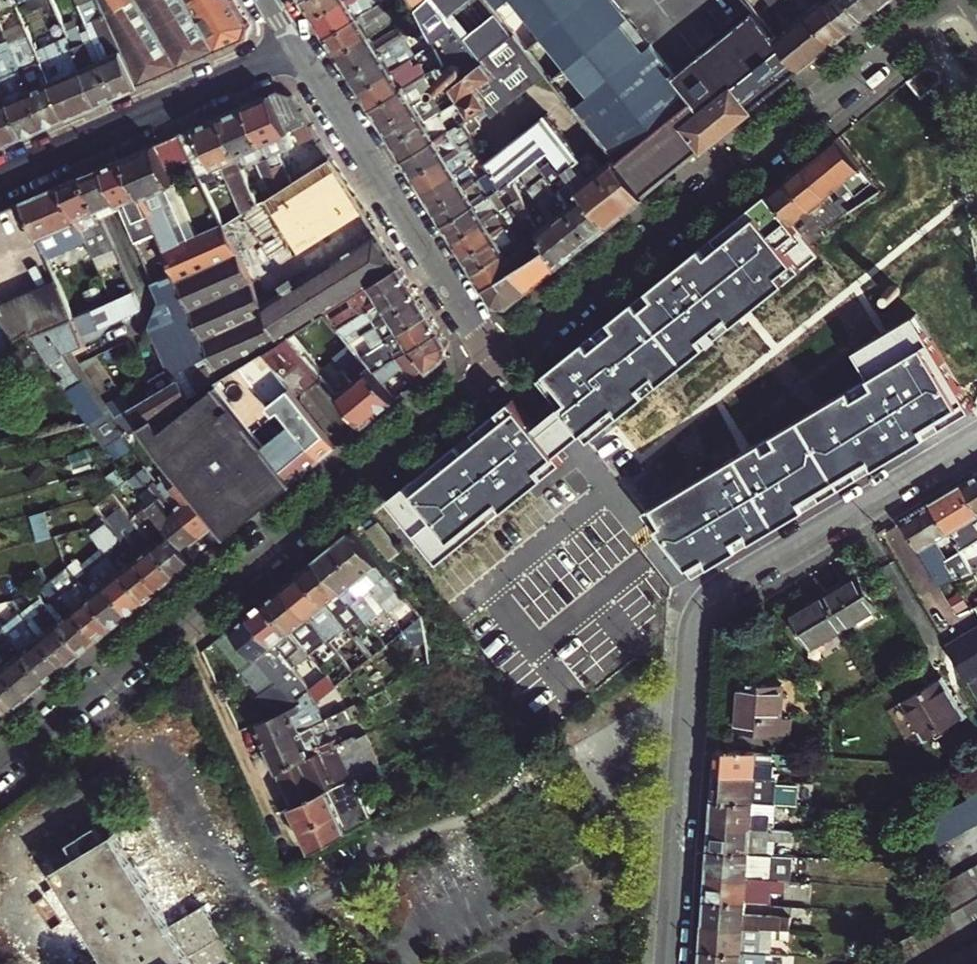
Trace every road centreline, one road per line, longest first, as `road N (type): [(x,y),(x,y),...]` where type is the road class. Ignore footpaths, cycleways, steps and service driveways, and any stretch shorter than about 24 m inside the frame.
road 1 (residential): [(670,963),(702,615),(723,590),(976,438)]
road 2 (residential): [(0,767),(499,365)]
road 3 (residential): [(499,365),(951,0)]
road 4 (residential): [(294,51),(499,365)]
road 5 (residential): [(294,51),(0,179)]

